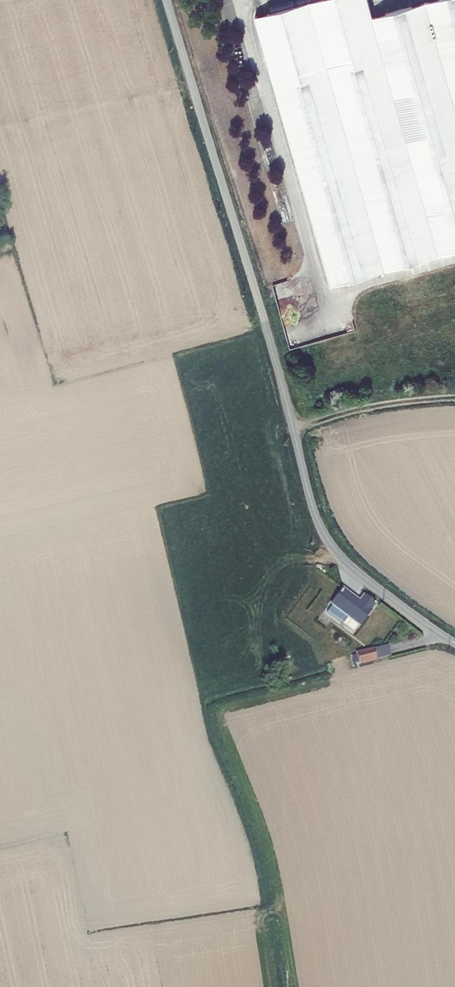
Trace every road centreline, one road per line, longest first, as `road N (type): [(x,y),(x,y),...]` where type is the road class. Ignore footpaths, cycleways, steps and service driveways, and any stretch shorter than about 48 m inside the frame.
road 1 (unclassified): [(454,642),(352,568),(315,518),(168,0)]

